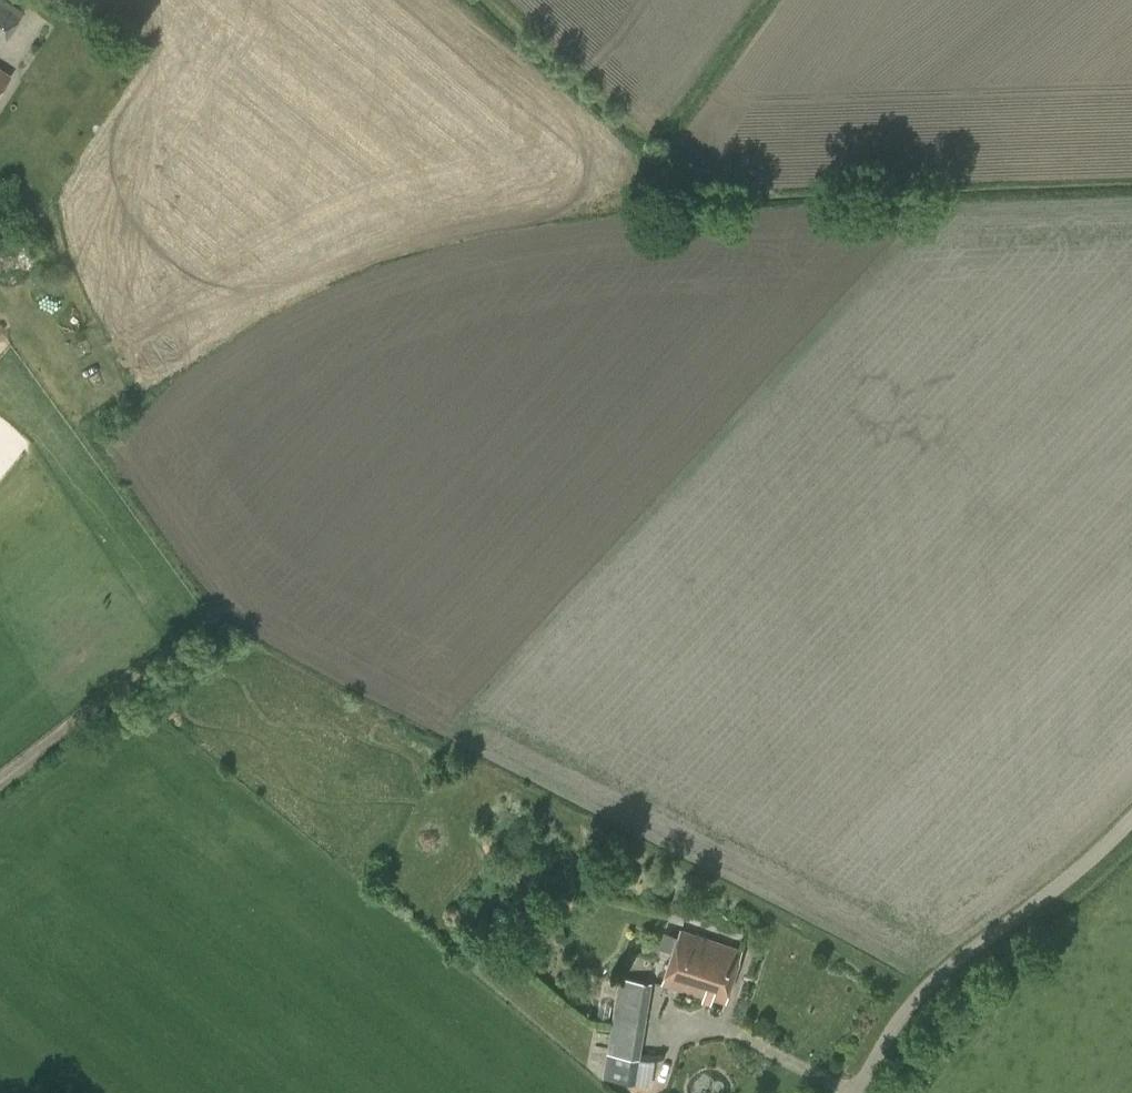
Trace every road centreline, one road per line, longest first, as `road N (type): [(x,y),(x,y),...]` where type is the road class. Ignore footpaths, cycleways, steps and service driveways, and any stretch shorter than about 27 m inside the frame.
road 1 (track): [(860,1092),(930,985),(1131,820)]

